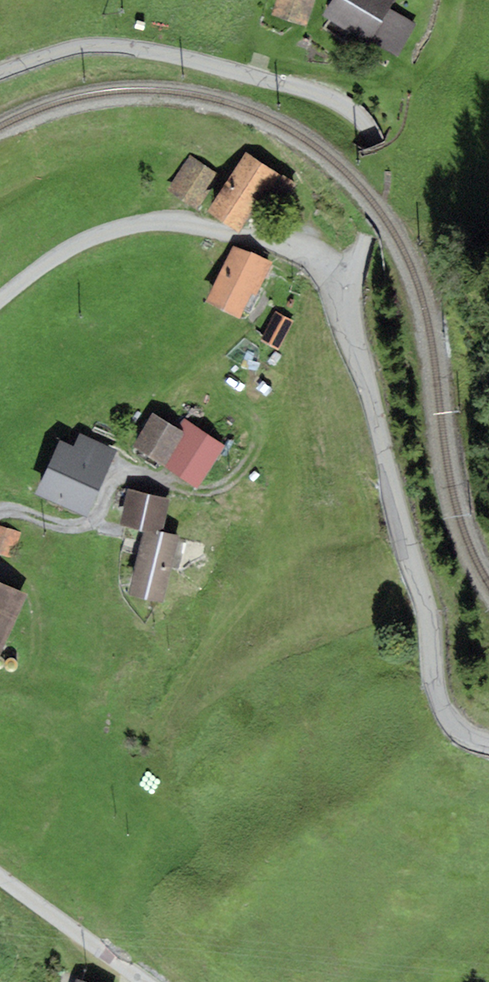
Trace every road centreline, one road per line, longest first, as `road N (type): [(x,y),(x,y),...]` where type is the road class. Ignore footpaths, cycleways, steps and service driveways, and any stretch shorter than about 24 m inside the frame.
road 1 (unclassified): [(488,743),(455,727),(437,691),(425,602),(372,394),(330,278),(307,254),(164,220),(95,235),(0,302)]
road 2 (unclassified): [(0,876),(146,981)]

